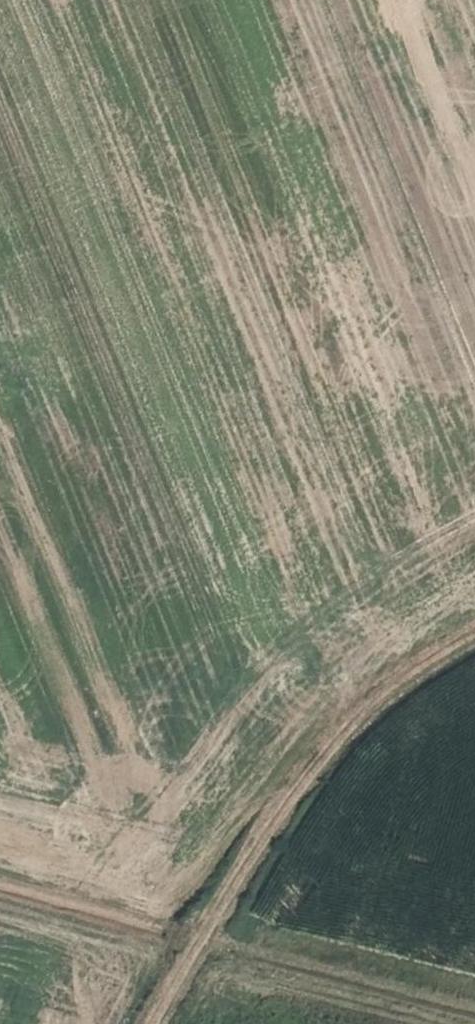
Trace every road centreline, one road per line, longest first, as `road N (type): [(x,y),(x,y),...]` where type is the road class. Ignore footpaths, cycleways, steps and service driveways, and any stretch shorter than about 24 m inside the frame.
road 1 (track): [(151,1023),(235,881),(350,731),(474,652)]

